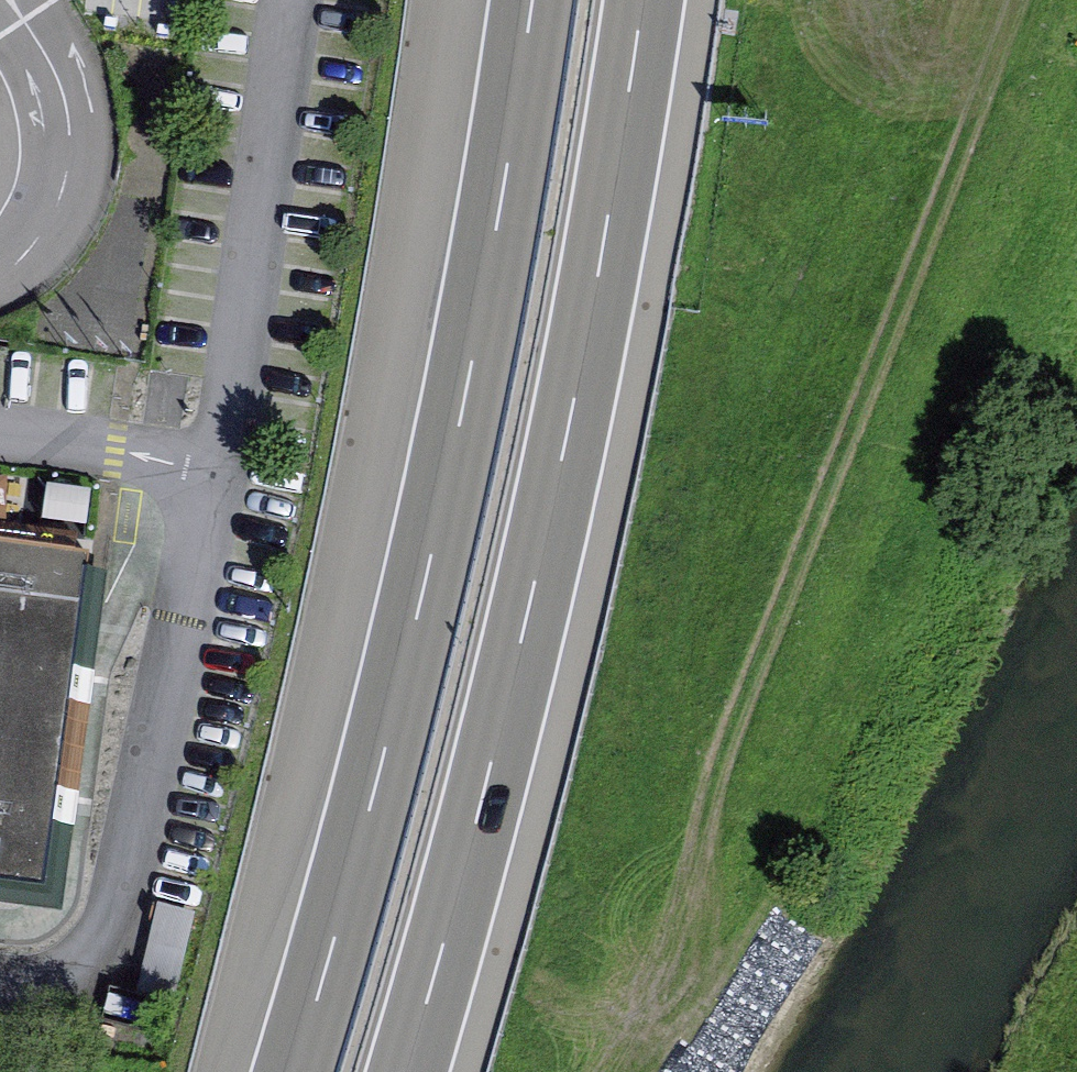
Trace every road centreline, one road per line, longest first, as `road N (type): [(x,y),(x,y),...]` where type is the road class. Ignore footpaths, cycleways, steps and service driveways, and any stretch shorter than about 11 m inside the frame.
road 1 (motorway): [(540,0),(429,590),(300,1071)]
road 2 (motorway): [(418,1071),(499,785),(585,416),(655,0)]
road 3 (track): [(1030,0),(757,718)]
road 4 (unclassified): [(26,115),(29,188),(0,232)]

